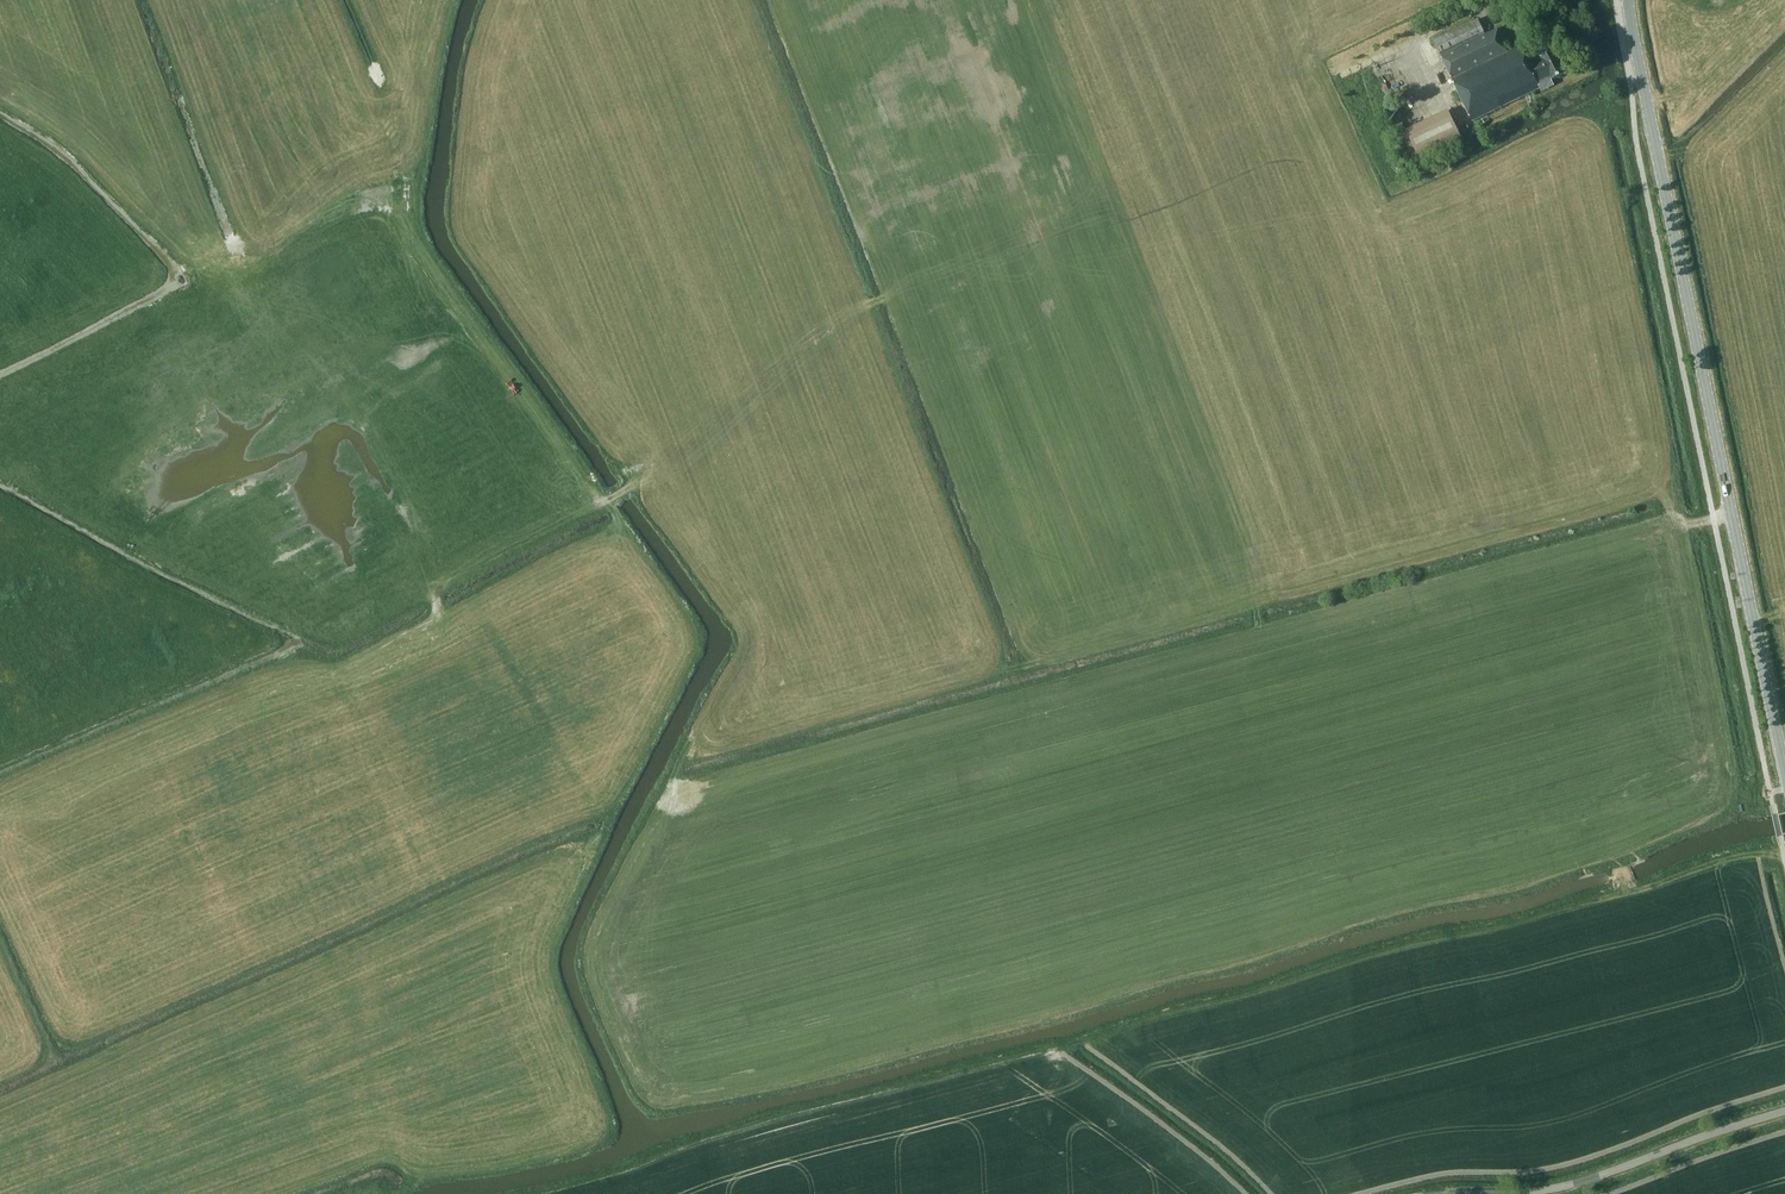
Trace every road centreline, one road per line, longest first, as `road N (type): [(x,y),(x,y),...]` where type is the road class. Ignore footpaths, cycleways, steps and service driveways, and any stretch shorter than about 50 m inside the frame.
road 1 (secondary): [(1784,769),(1628,0)]
road 2 (unclassified): [(1482,1193),(1575,1183),(1784,1110)]

